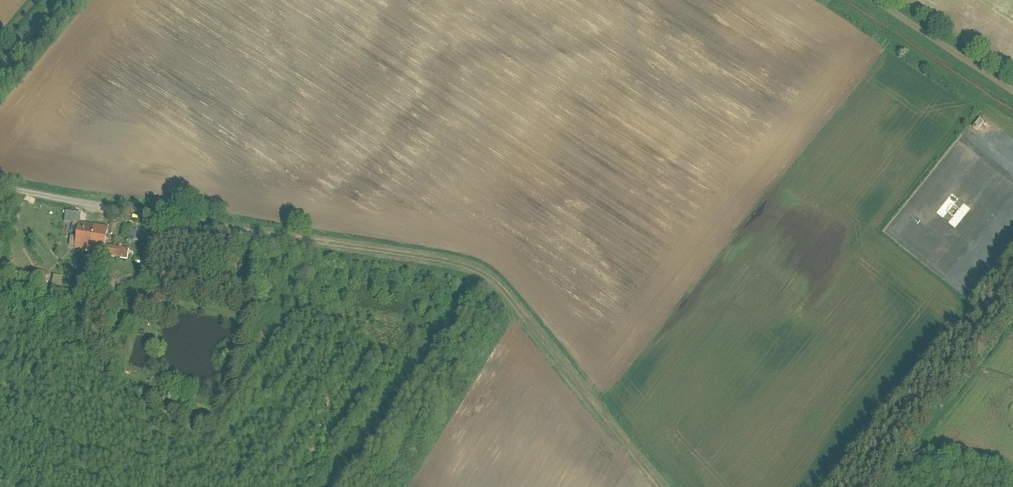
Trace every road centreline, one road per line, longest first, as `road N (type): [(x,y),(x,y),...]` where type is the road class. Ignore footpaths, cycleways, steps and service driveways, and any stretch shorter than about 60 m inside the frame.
road 1 (track): [(657,486),(501,294),(467,265),(0,187)]
road 2 (unclassified): [(1012,89),(877,0)]

